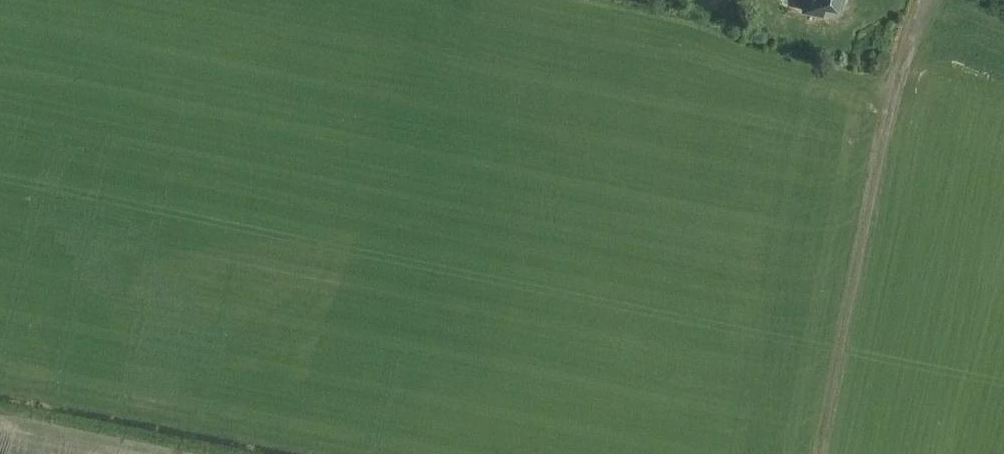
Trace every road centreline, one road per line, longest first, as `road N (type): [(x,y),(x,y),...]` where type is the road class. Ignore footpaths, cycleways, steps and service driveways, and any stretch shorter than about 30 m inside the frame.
road 1 (track): [(923,0),(825,453)]

